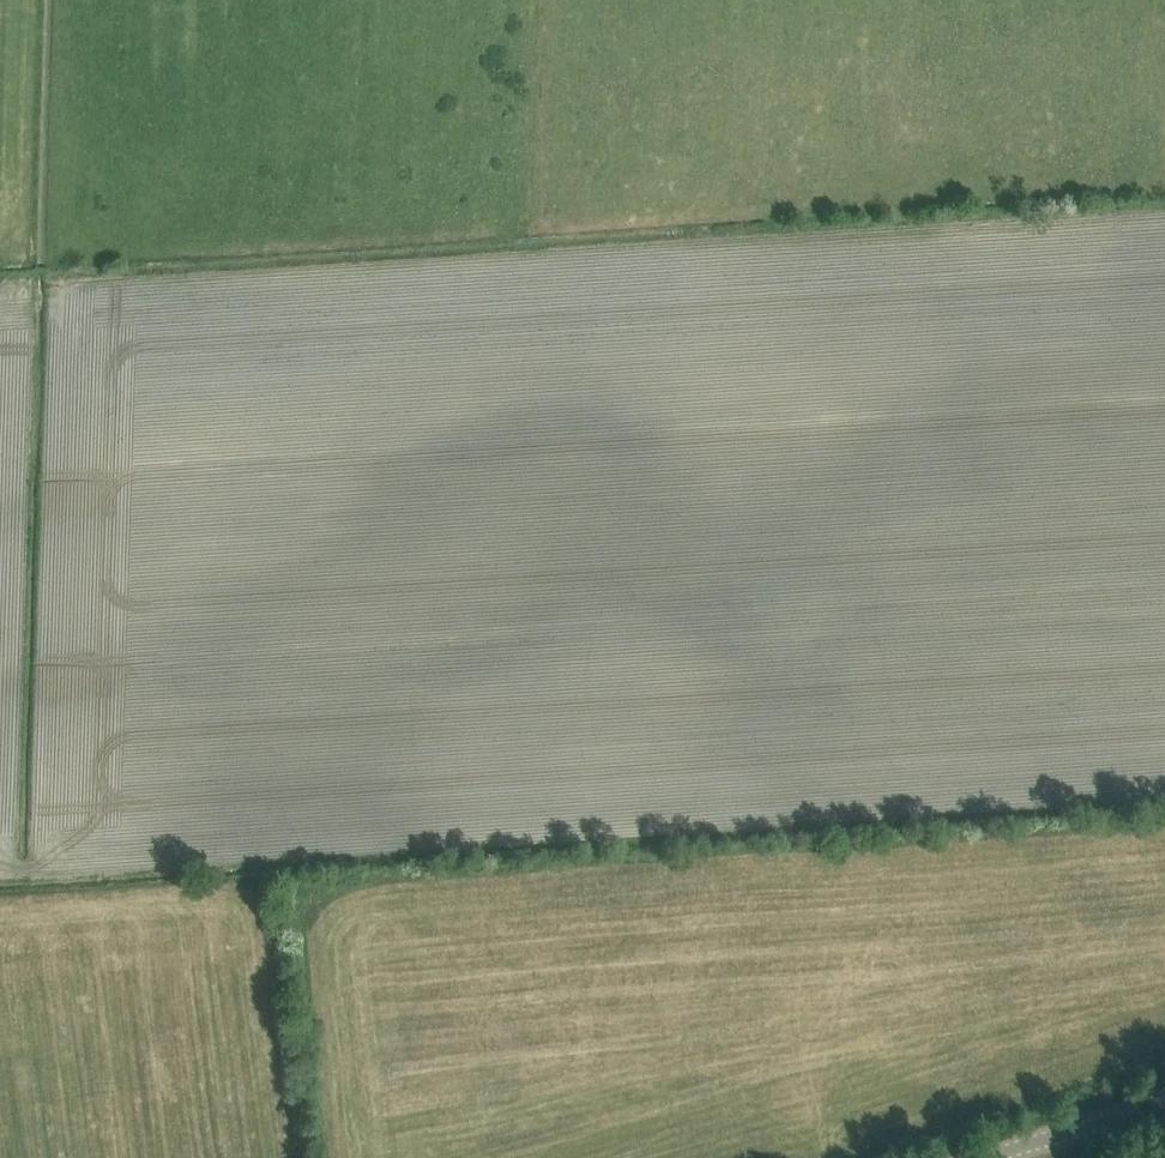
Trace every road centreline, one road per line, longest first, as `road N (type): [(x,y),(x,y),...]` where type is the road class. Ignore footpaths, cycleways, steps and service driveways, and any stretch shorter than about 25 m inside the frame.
road 1 (tertiary): [(988,1157),(1164,1106)]

